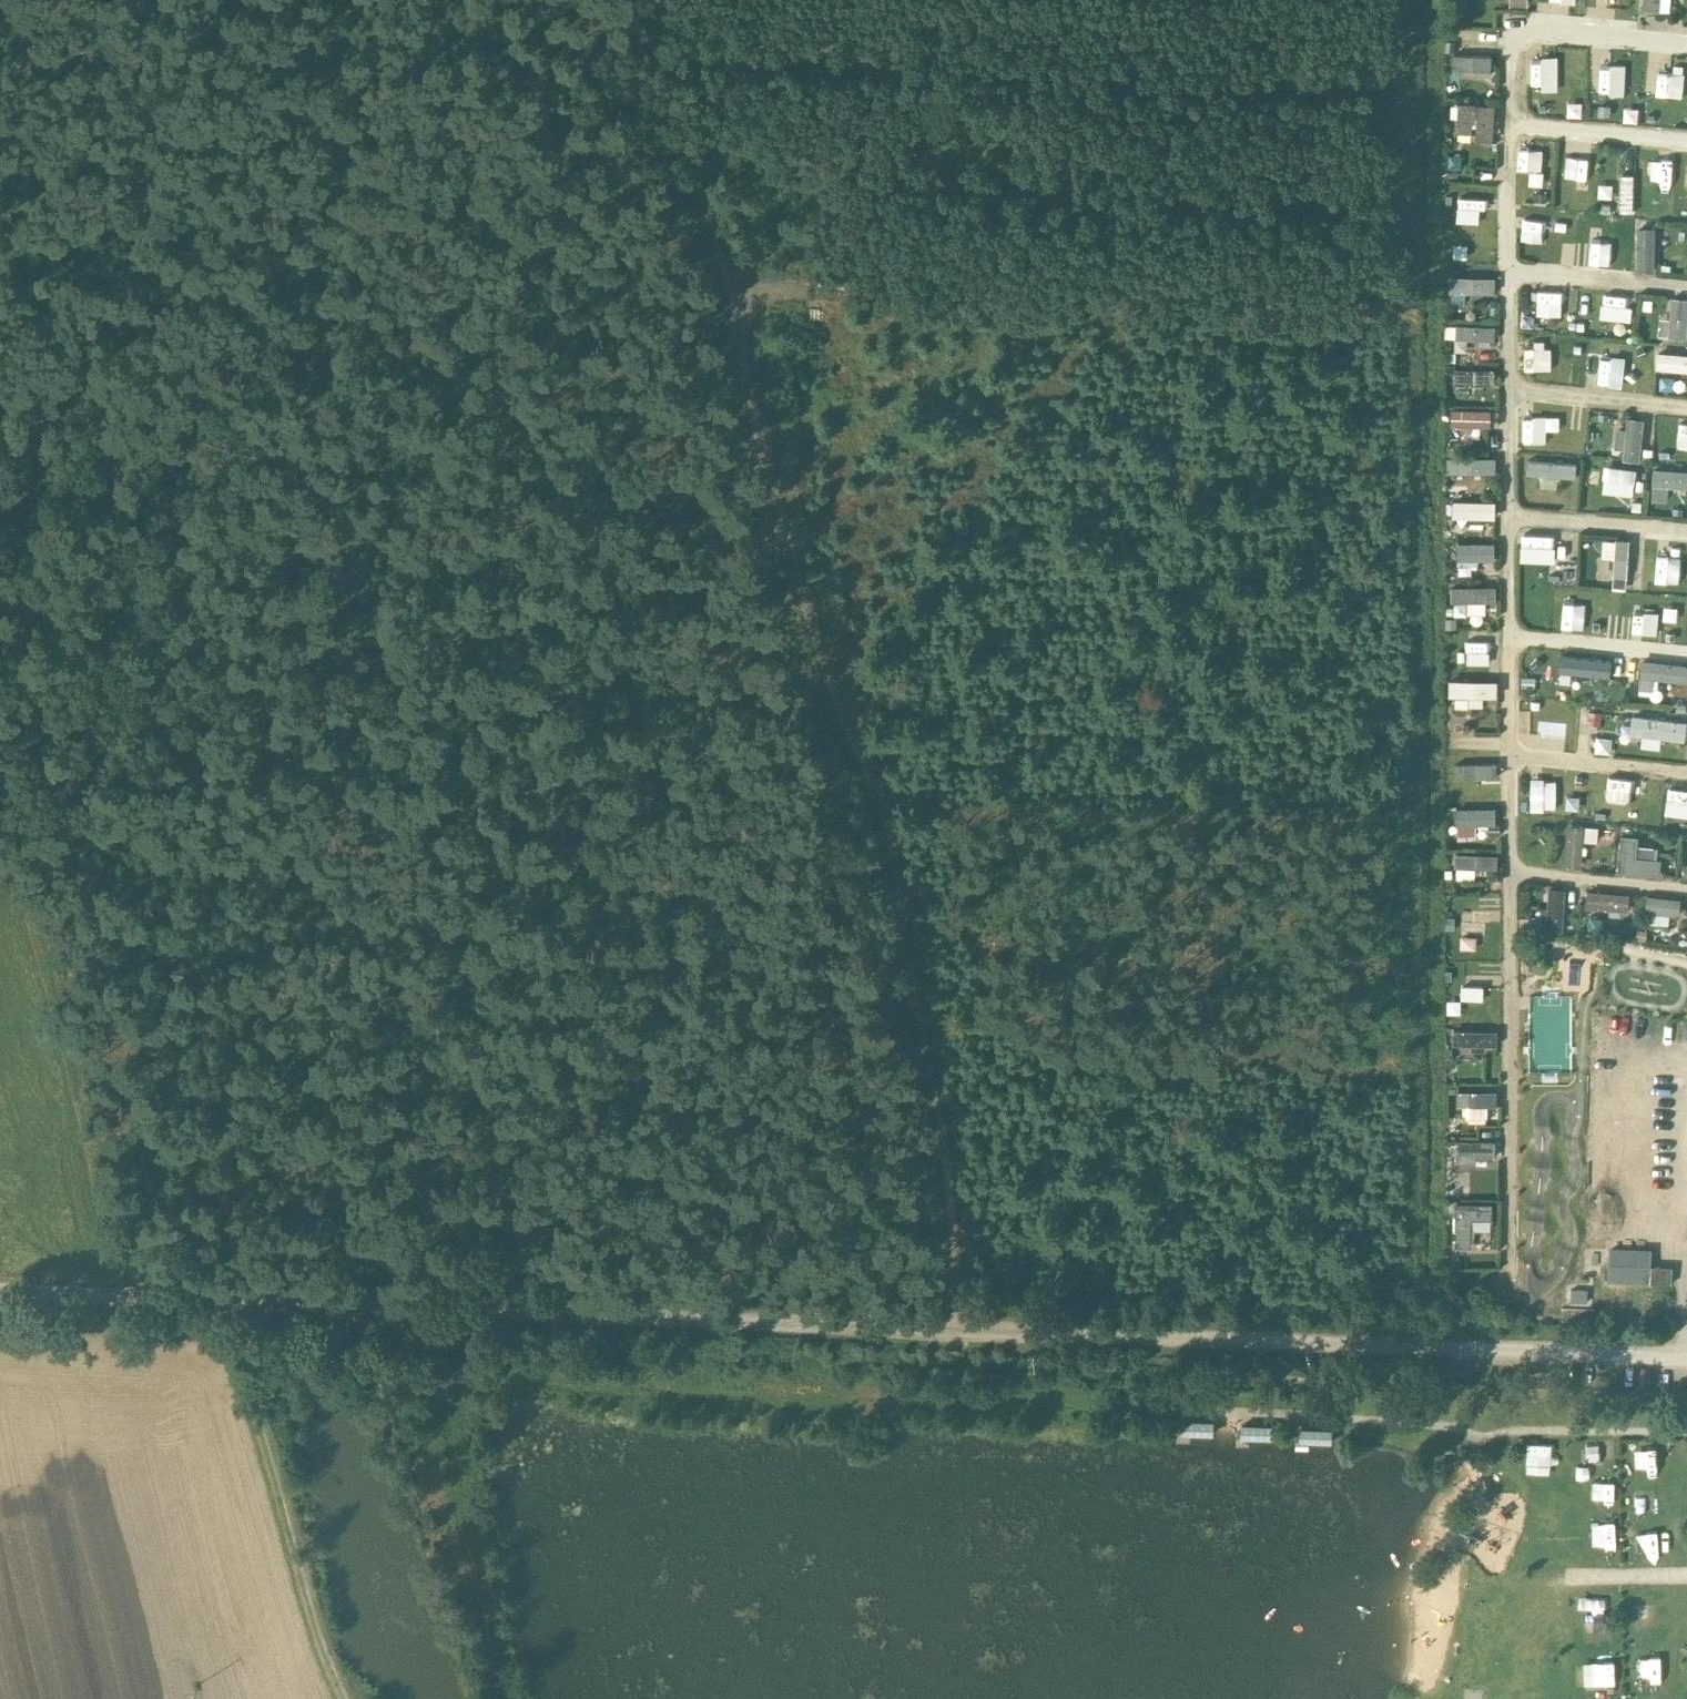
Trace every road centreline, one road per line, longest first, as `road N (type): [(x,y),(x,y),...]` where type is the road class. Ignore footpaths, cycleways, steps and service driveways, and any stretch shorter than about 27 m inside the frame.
road 1 (unclassified): [(0,1284),(1686,1356)]

